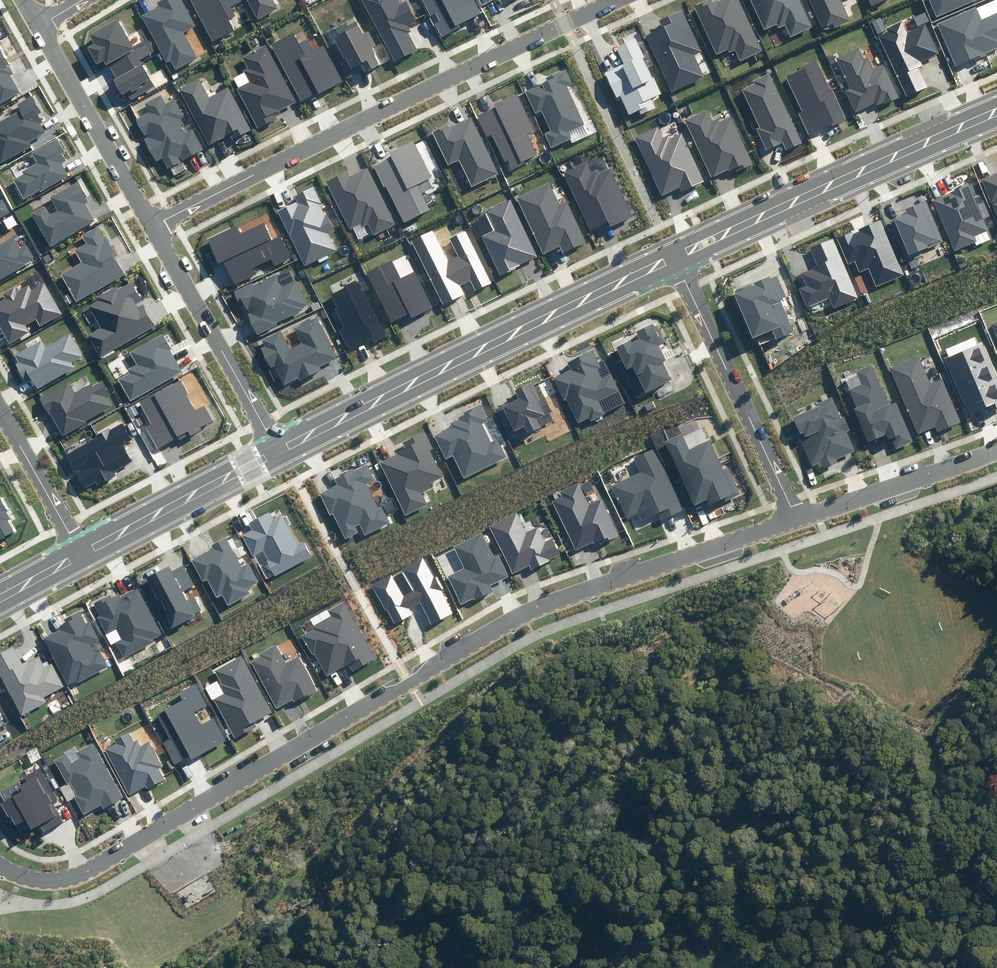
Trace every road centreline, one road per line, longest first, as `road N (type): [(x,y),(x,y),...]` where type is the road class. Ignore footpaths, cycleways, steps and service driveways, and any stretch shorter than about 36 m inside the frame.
road 1 (residential): [(0,864),(17,876),(57,881),(87,874),(538,603),(797,517)]
road 2 (residential): [(614,0),(156,224)]
road 3 (tertiary): [(676,254),(276,449)]
road 4 (tertiary): [(996,110),(676,254)]
road 5 (residential): [(676,254),(797,517)]
road 6 (residential): [(276,449),(156,224)]
road 7 (residential): [(156,224),(42,22)]
road 8 (tertiary): [(276,449),(82,552)]
road 9 (residential): [(797,517),(996,447)]
road 10 (residential): [(82,552),(0,409)]

